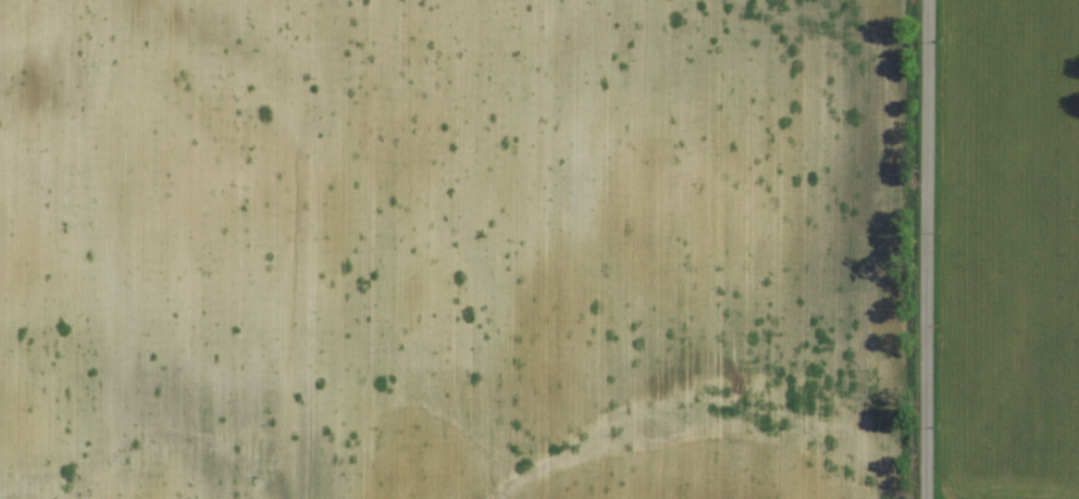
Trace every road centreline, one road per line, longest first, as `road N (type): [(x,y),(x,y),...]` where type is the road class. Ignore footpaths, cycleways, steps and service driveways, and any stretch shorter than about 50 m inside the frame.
road 1 (residential): [(929,498),(930,0)]

